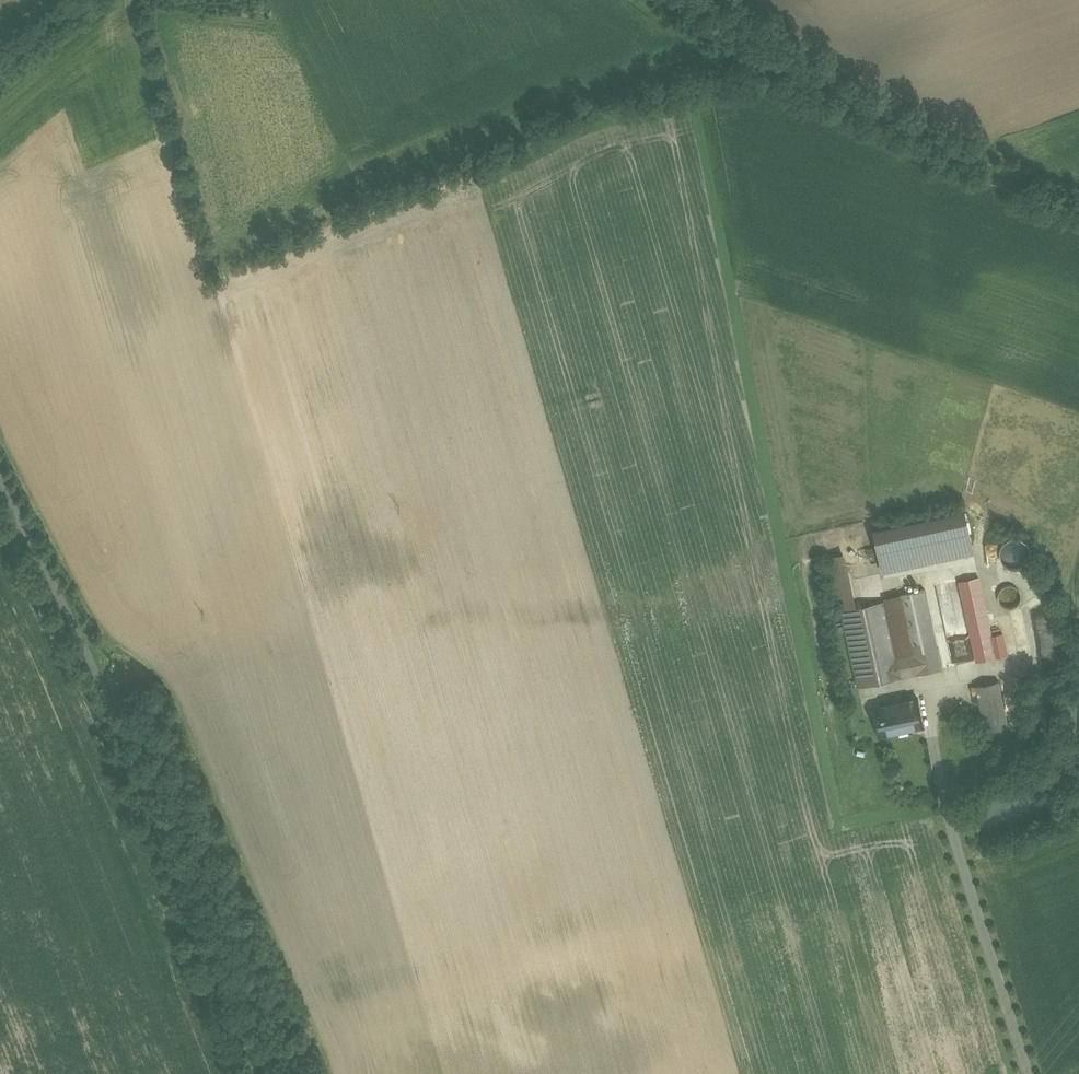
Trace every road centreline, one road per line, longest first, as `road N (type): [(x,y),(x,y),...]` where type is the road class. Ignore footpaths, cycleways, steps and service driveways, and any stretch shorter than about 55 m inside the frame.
road 1 (unclassified): [(261,1073),(0,459)]

